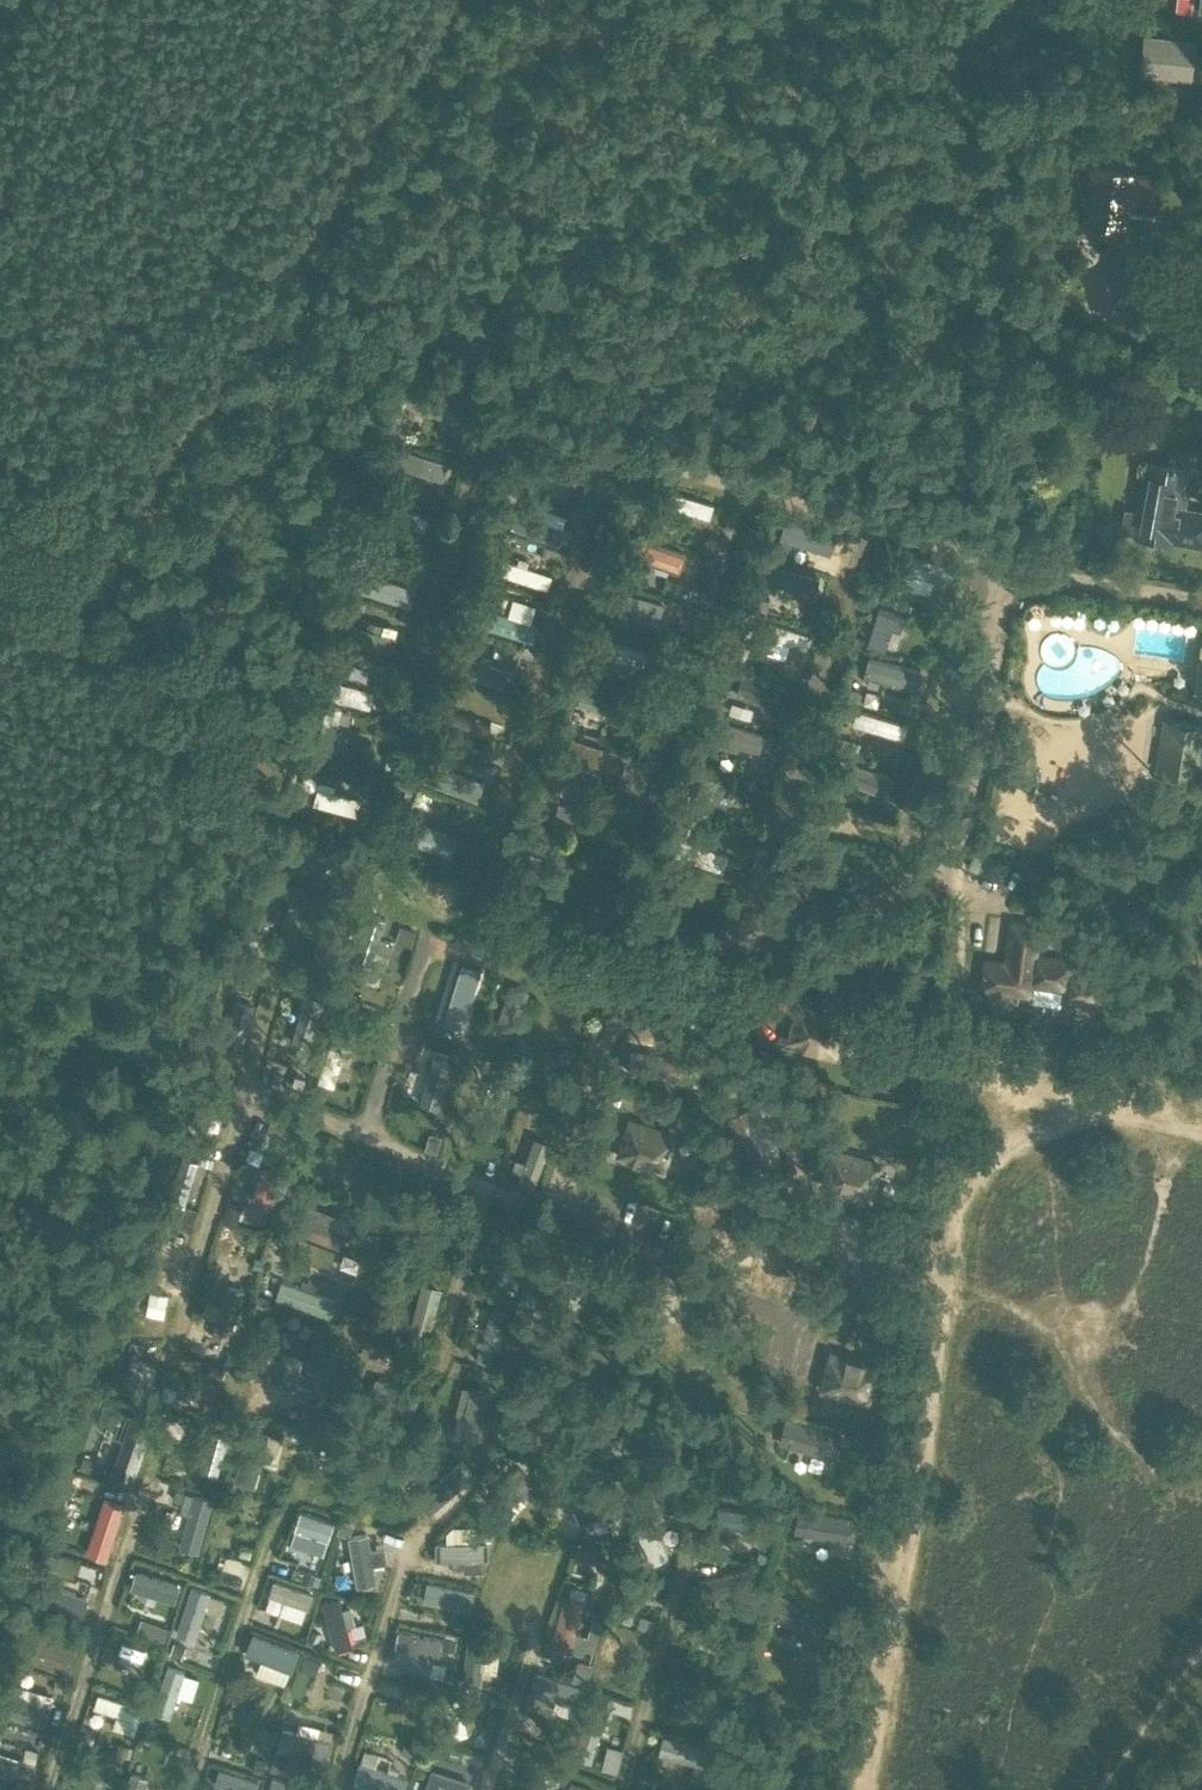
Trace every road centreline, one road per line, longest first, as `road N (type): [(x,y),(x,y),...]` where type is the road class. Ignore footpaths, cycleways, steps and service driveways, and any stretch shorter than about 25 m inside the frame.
road 1 (track): [(857,1789),(947,1183),(1033,1115),(1201,1137)]
road 2 (track): [(304,890),(169,1339)]
road 3 (track): [(862,529),(753,899),(734,936)]
road 4 (track): [(623,454),(508,827)]
road 5 (track): [(740,491),(630,857)]
road 6 (track): [(493,414),(389,764)]
road 7 (track): [(947,1183),(965,885),(951,822)]
road 8 (track): [(192,1789),(271,1531),(308,1471)]
road 9 (track): [(337,1789),(412,1543),(471,1487)]
road 10 (track): [(45,1789),(149,1478)]
road 11 (track): [(890,861),(976,561)]
road 12 (track): [(482,1789),(566,1527)]
road 13 (track): [(430,1382),(500,1149)]
road 14 (track): [(629,1789),(697,1560)]
road 15 (track): [(363,1141),(427,943)]
road 16 (track): [(396,1155),(337,1348)]

